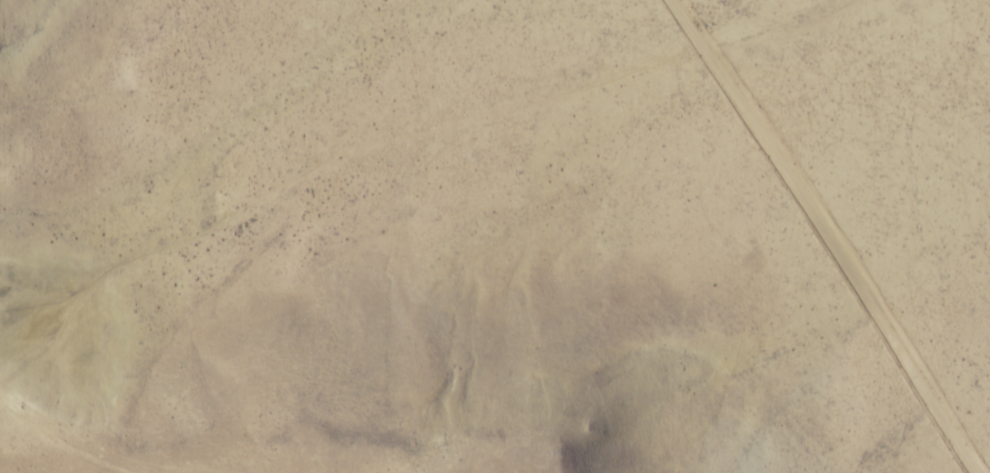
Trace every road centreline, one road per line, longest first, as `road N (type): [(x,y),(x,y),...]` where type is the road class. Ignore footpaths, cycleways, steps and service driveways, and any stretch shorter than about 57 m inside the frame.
road 1 (tertiary): [(677,0),(775,150),(907,472)]
road 2 (residential): [(0,429),(223,472)]
road 3 (track): [(974,472),(989,324)]

